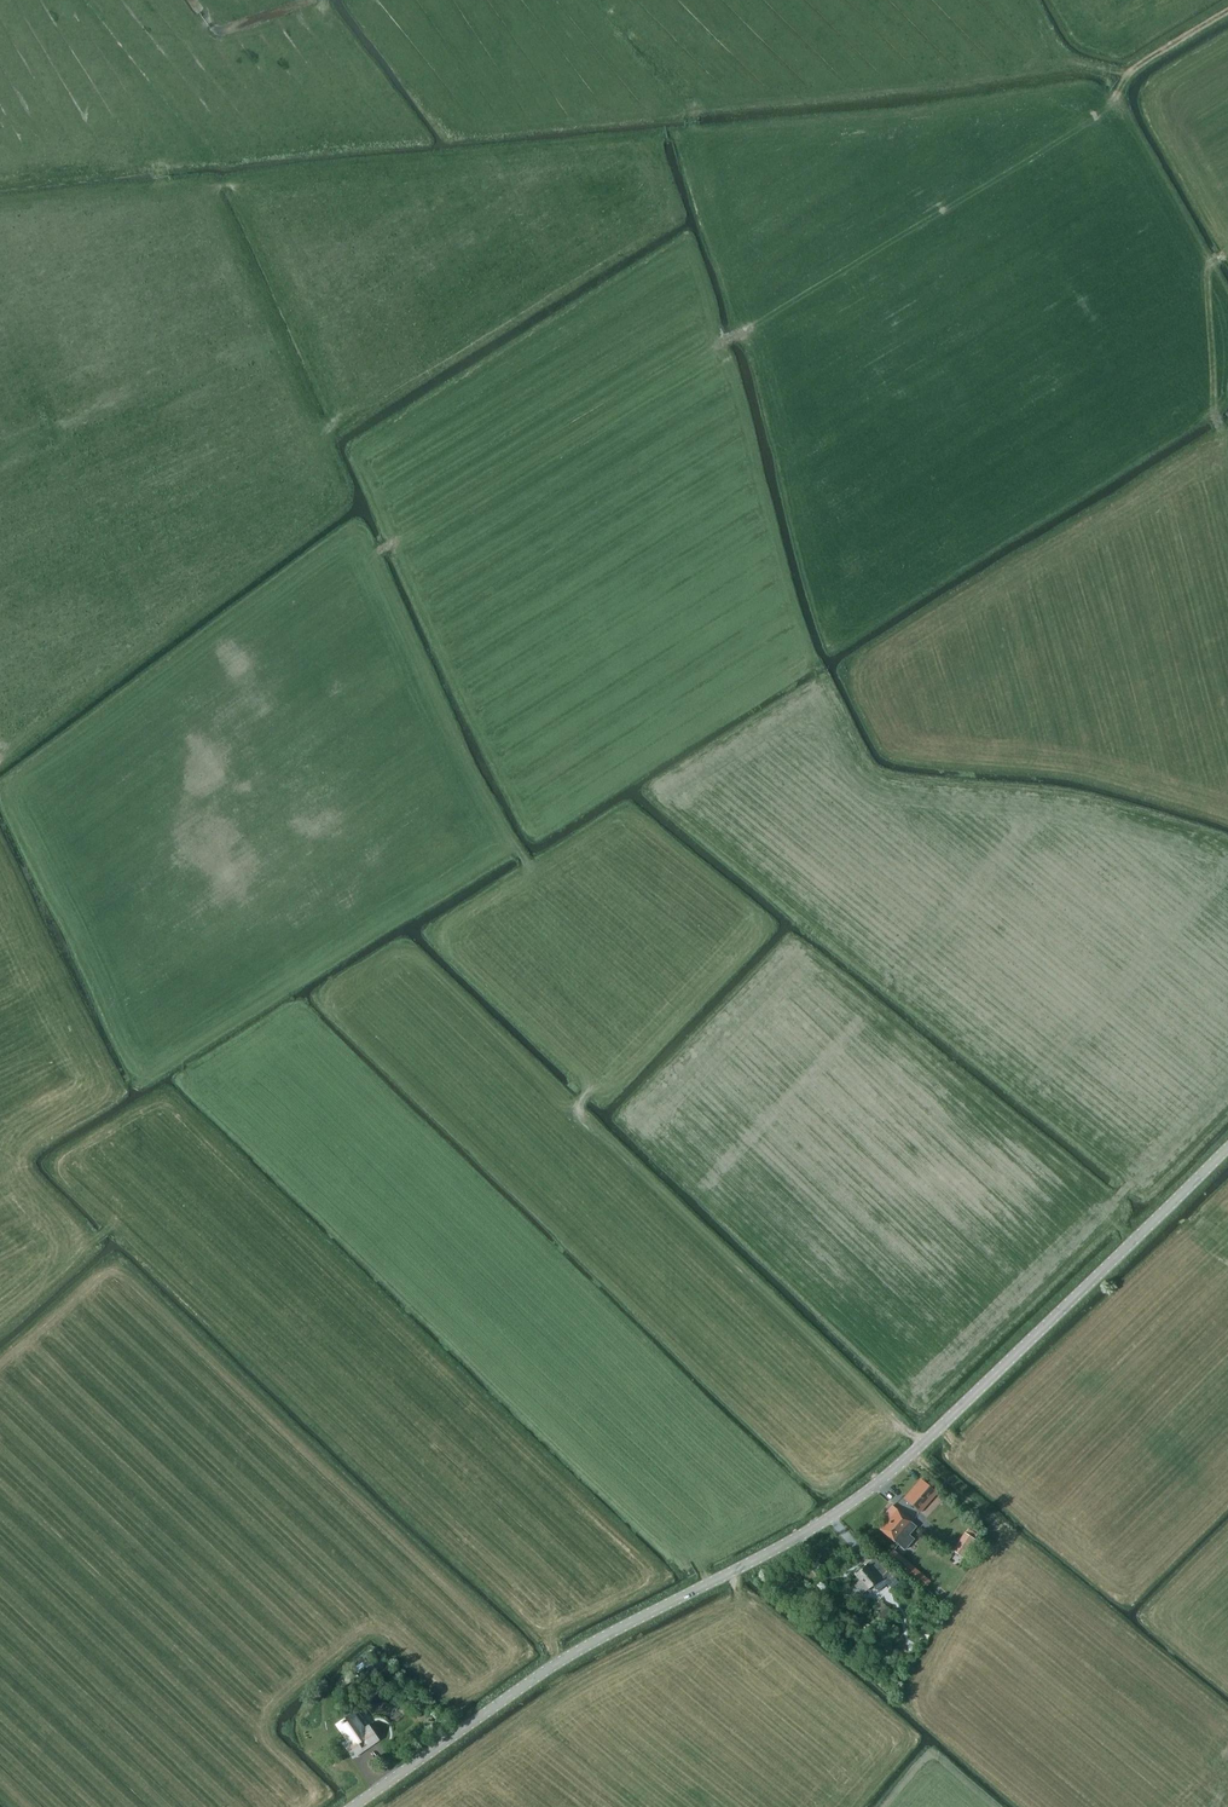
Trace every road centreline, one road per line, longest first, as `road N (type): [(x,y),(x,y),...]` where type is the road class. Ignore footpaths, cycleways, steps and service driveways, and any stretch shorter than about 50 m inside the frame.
road 1 (tertiary): [(354,1806),(564,1659),(841,1508),(964,1405),(1227,1146)]
road 2 (track): [(1227,12),(1132,69),(1114,99)]

